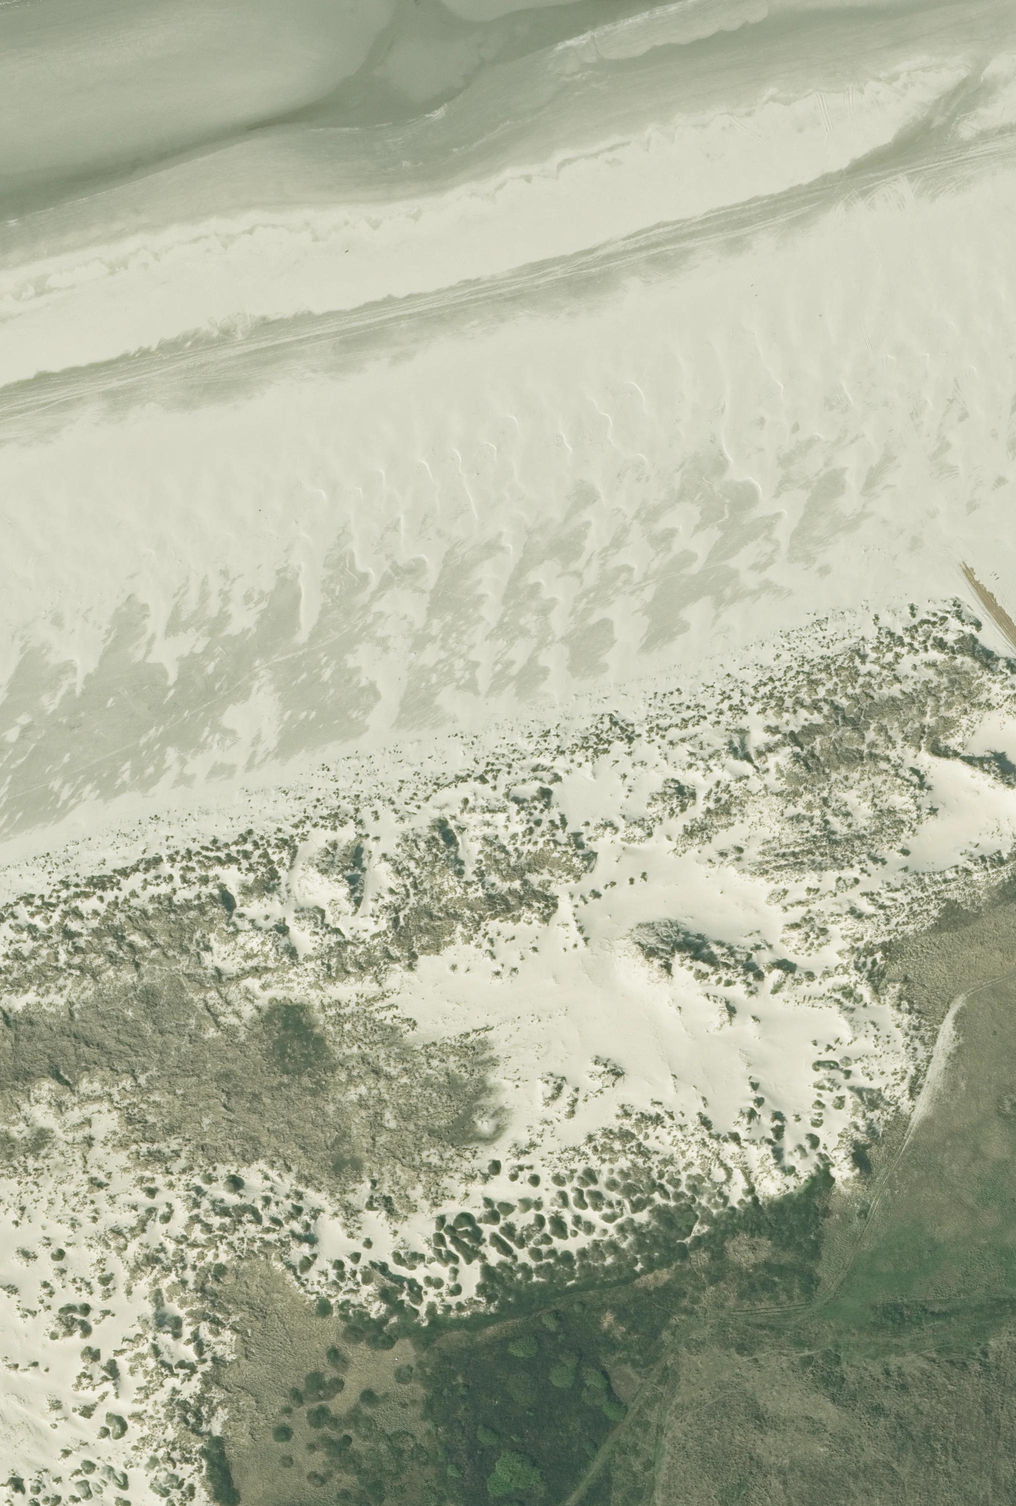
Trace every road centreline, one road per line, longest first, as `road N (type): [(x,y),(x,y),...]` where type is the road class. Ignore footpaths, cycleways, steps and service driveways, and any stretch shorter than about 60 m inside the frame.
road 1 (track): [(568,1505),(686,1328),(718,1315),(790,1321),(824,1298),(911,1125),(950,1011),(1015,970)]
road 2 (track): [(670,1346),(632,1351),(547,1327),(445,1323),(400,1347),(230,1505)]
road 3 (track): [(790,1321),(827,1339),(902,1339),(1015,1315)]

